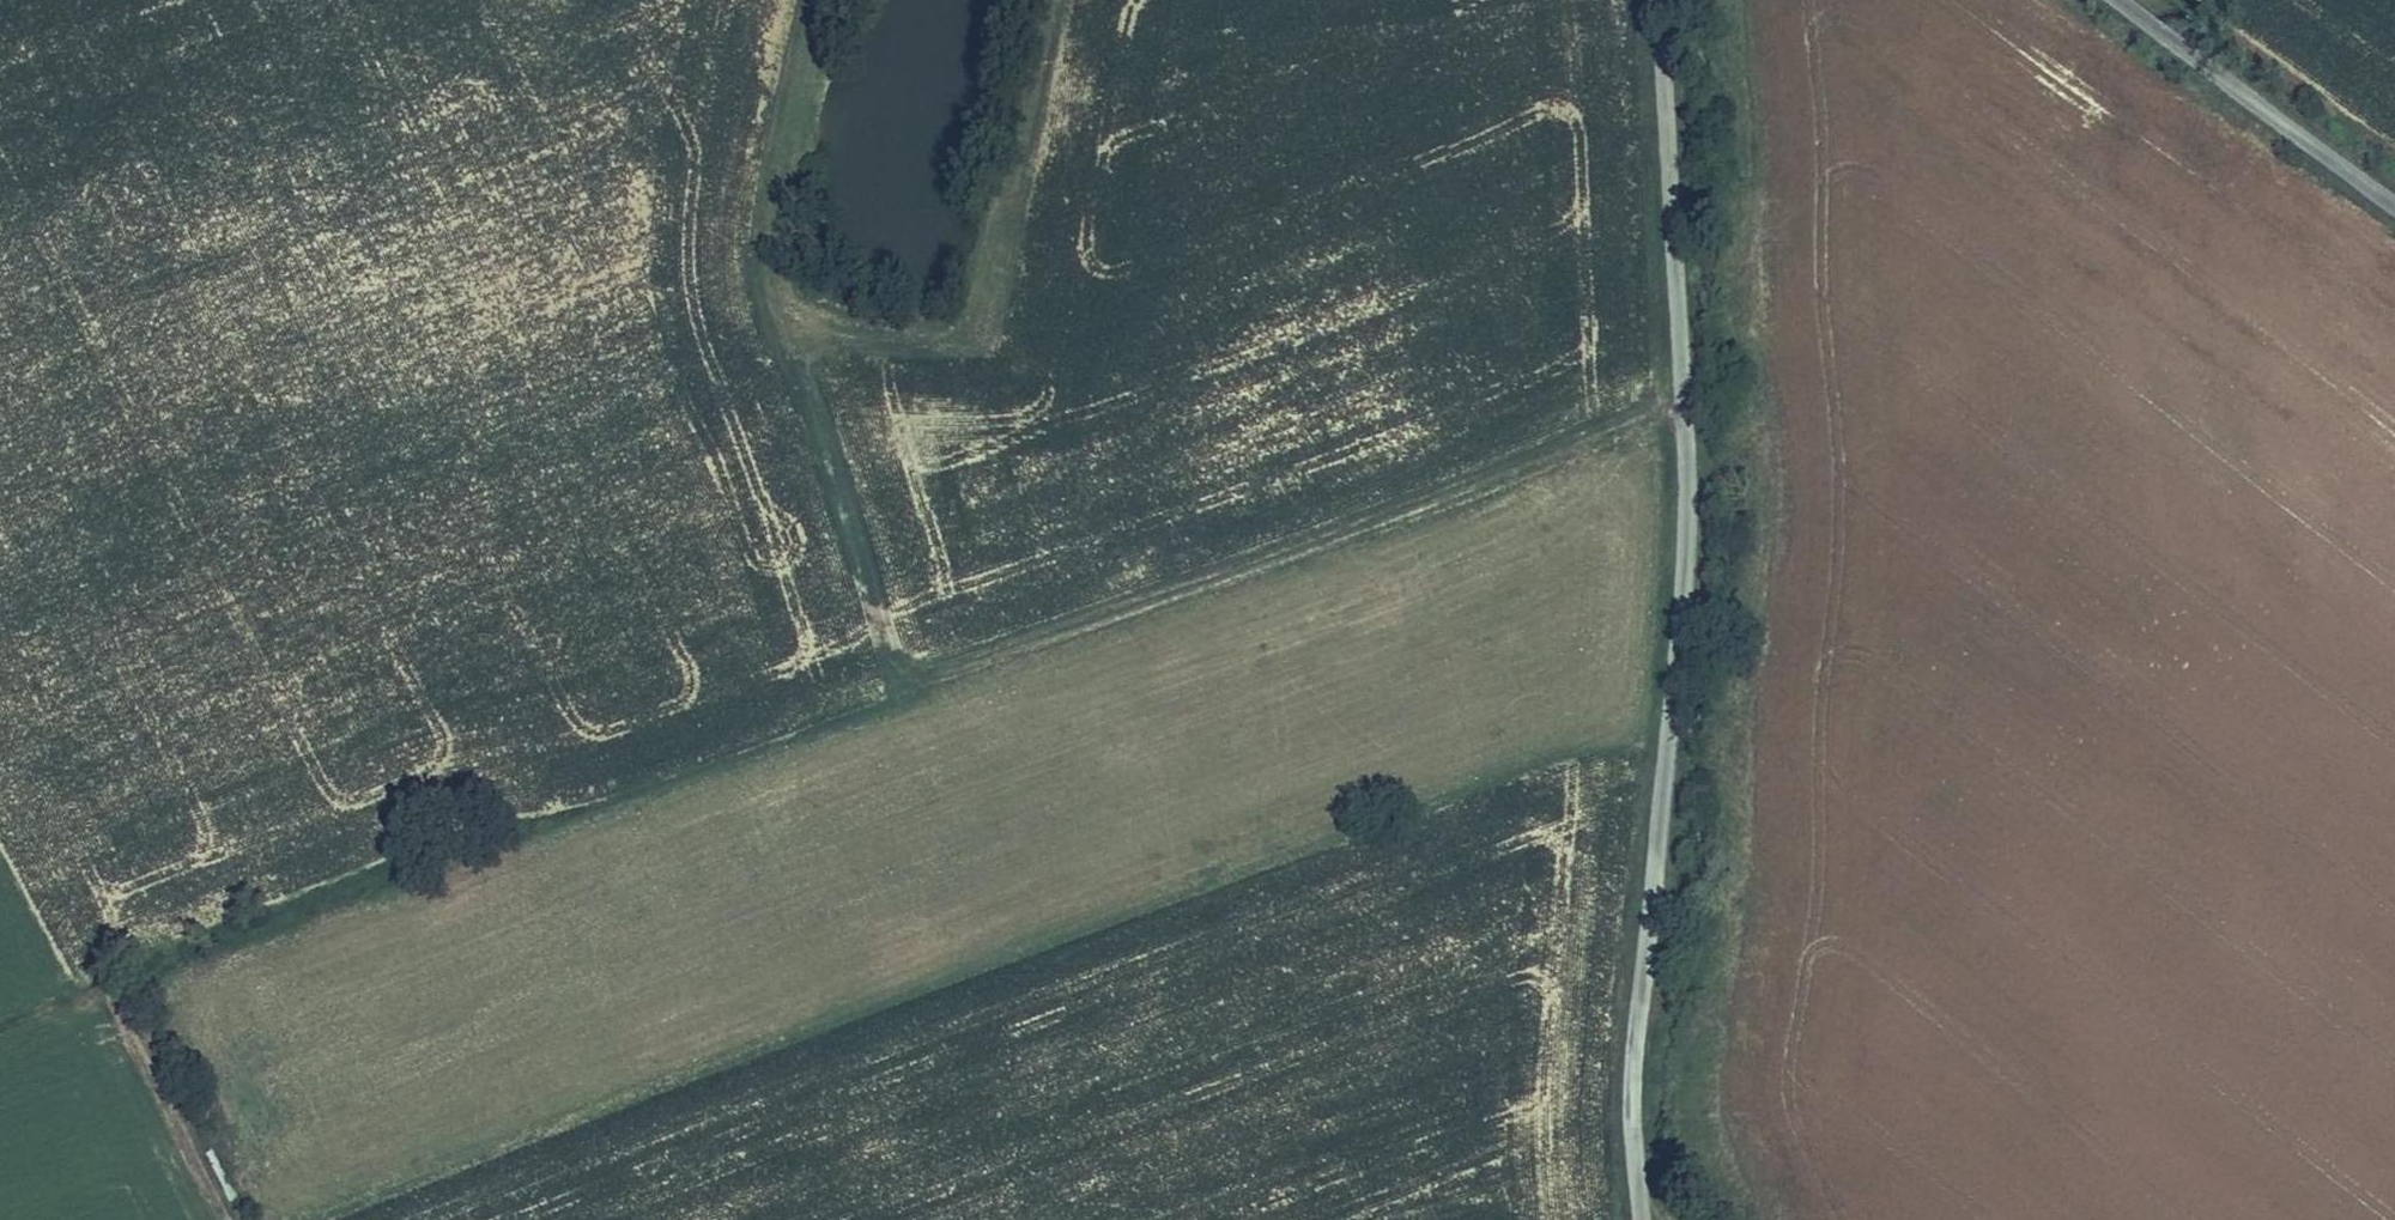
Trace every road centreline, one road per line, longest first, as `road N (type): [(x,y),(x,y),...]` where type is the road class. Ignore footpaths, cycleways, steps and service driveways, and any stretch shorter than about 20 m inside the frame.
road 1 (unclassified): [(1661,0),(1692,575),(1634,1088),(1644,1219)]
road 2 (unclassified): [(2119,0),(2394,206)]

